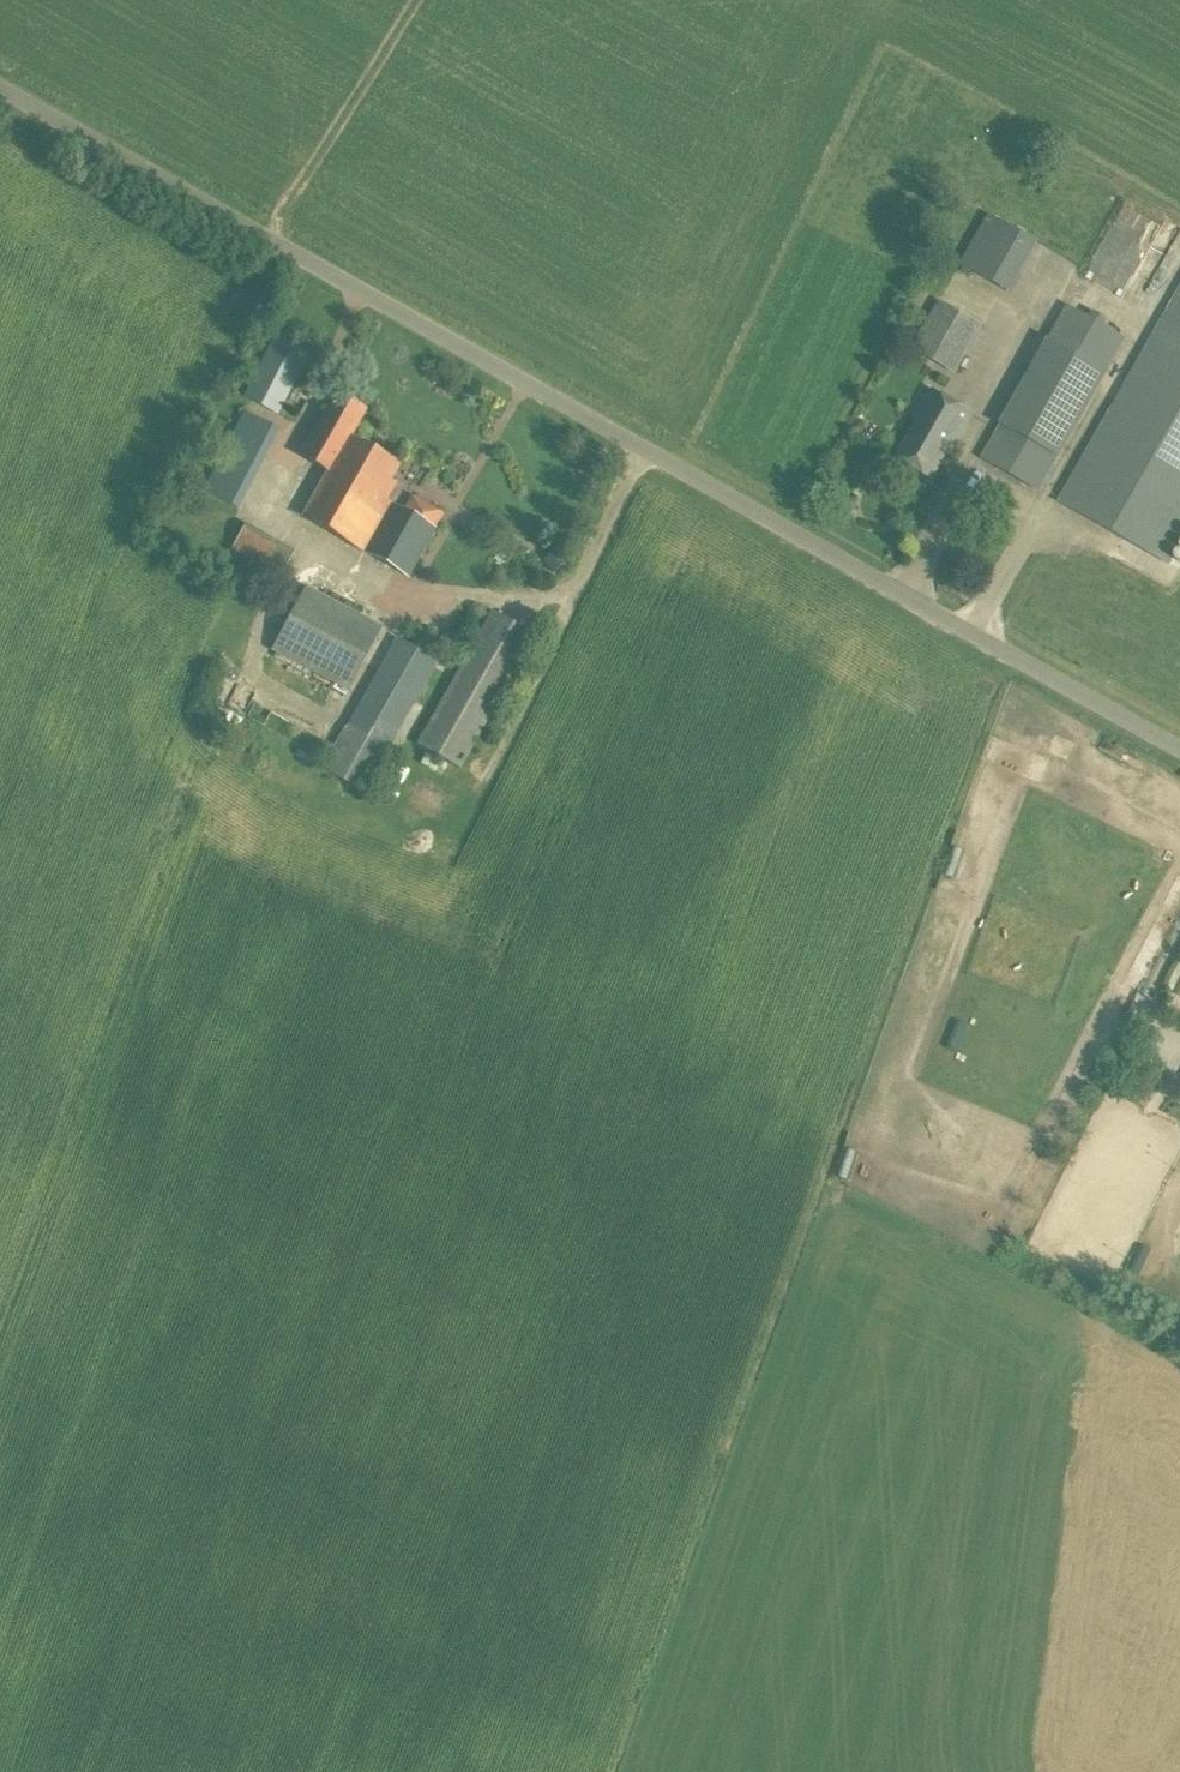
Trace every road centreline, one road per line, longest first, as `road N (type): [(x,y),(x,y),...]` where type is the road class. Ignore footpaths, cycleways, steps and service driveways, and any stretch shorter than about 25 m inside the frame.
road 1 (unclassified): [(1179,749),(0,87)]

